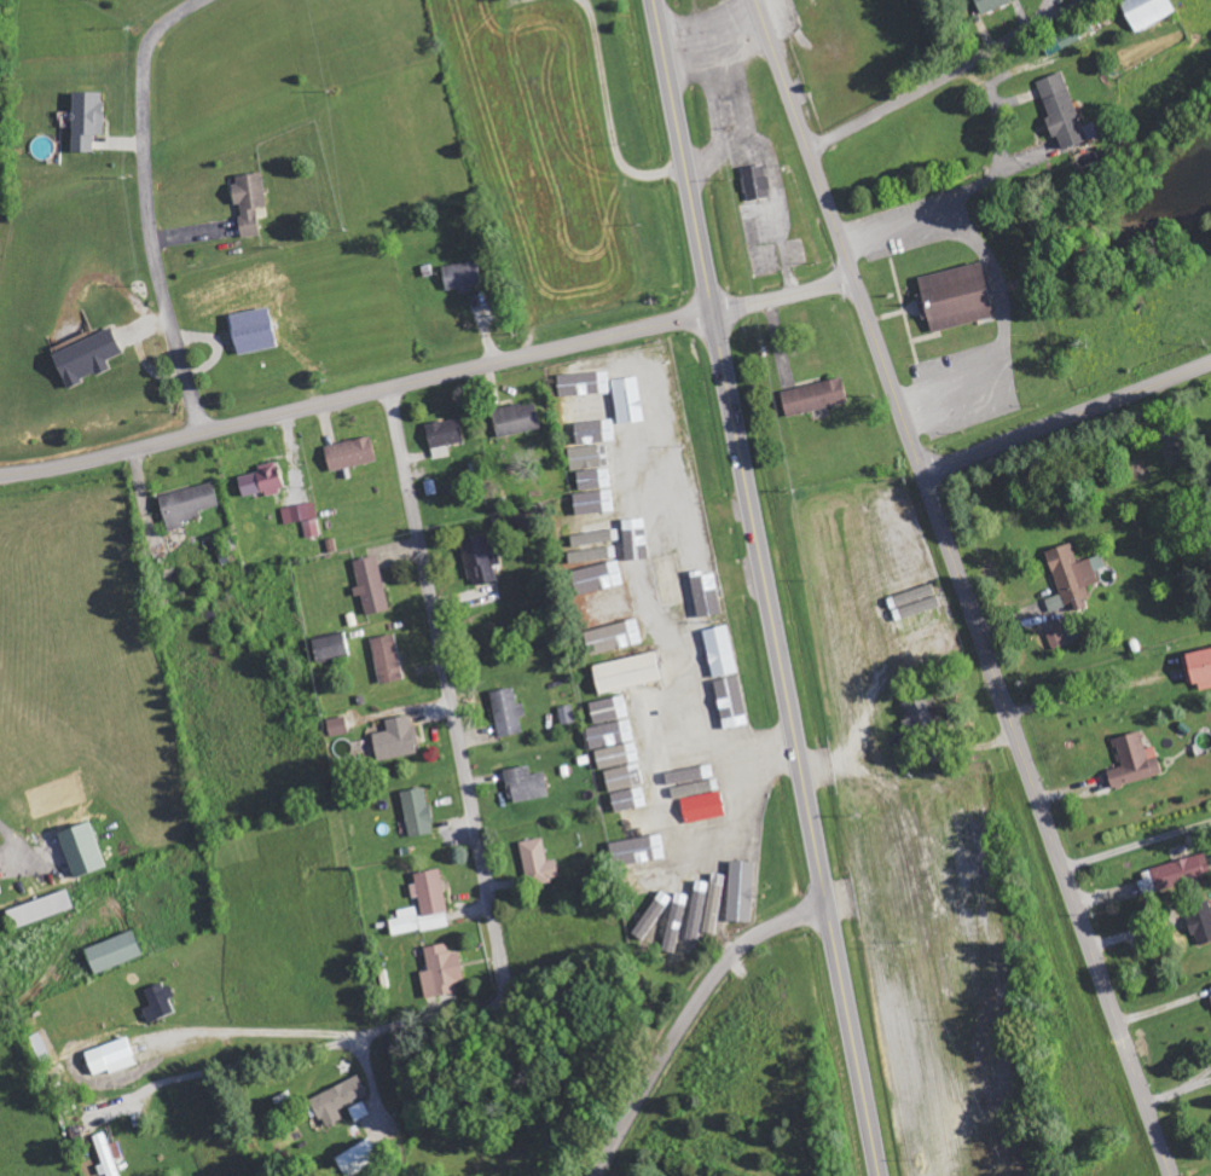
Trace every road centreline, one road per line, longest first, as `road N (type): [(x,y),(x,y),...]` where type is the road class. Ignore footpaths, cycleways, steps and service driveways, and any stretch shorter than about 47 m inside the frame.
road 1 (trunk): [(877,1175),(713,313)]
road 2 (tertiary): [(1172,1175),(923,475)]
road 3 (secondary): [(713,313),(0,470)]
road 4 (residential): [(388,384),(504,985)]
road 5 (residential): [(201,429),(150,232),(141,100),(151,41),(200,0)]
road 6 (residential): [(595,1175),(662,1053),(736,949),(828,905)]
road 7 (trunk): [(713,313),(654,0)]
road 8 (secondary): [(1210,363),(923,475)]
road 9 (tertiary): [(856,282),(757,0)]
road 10 (secondary): [(856,282),(923,475)]
road 11 (secondary): [(713,313),(856,282)]

